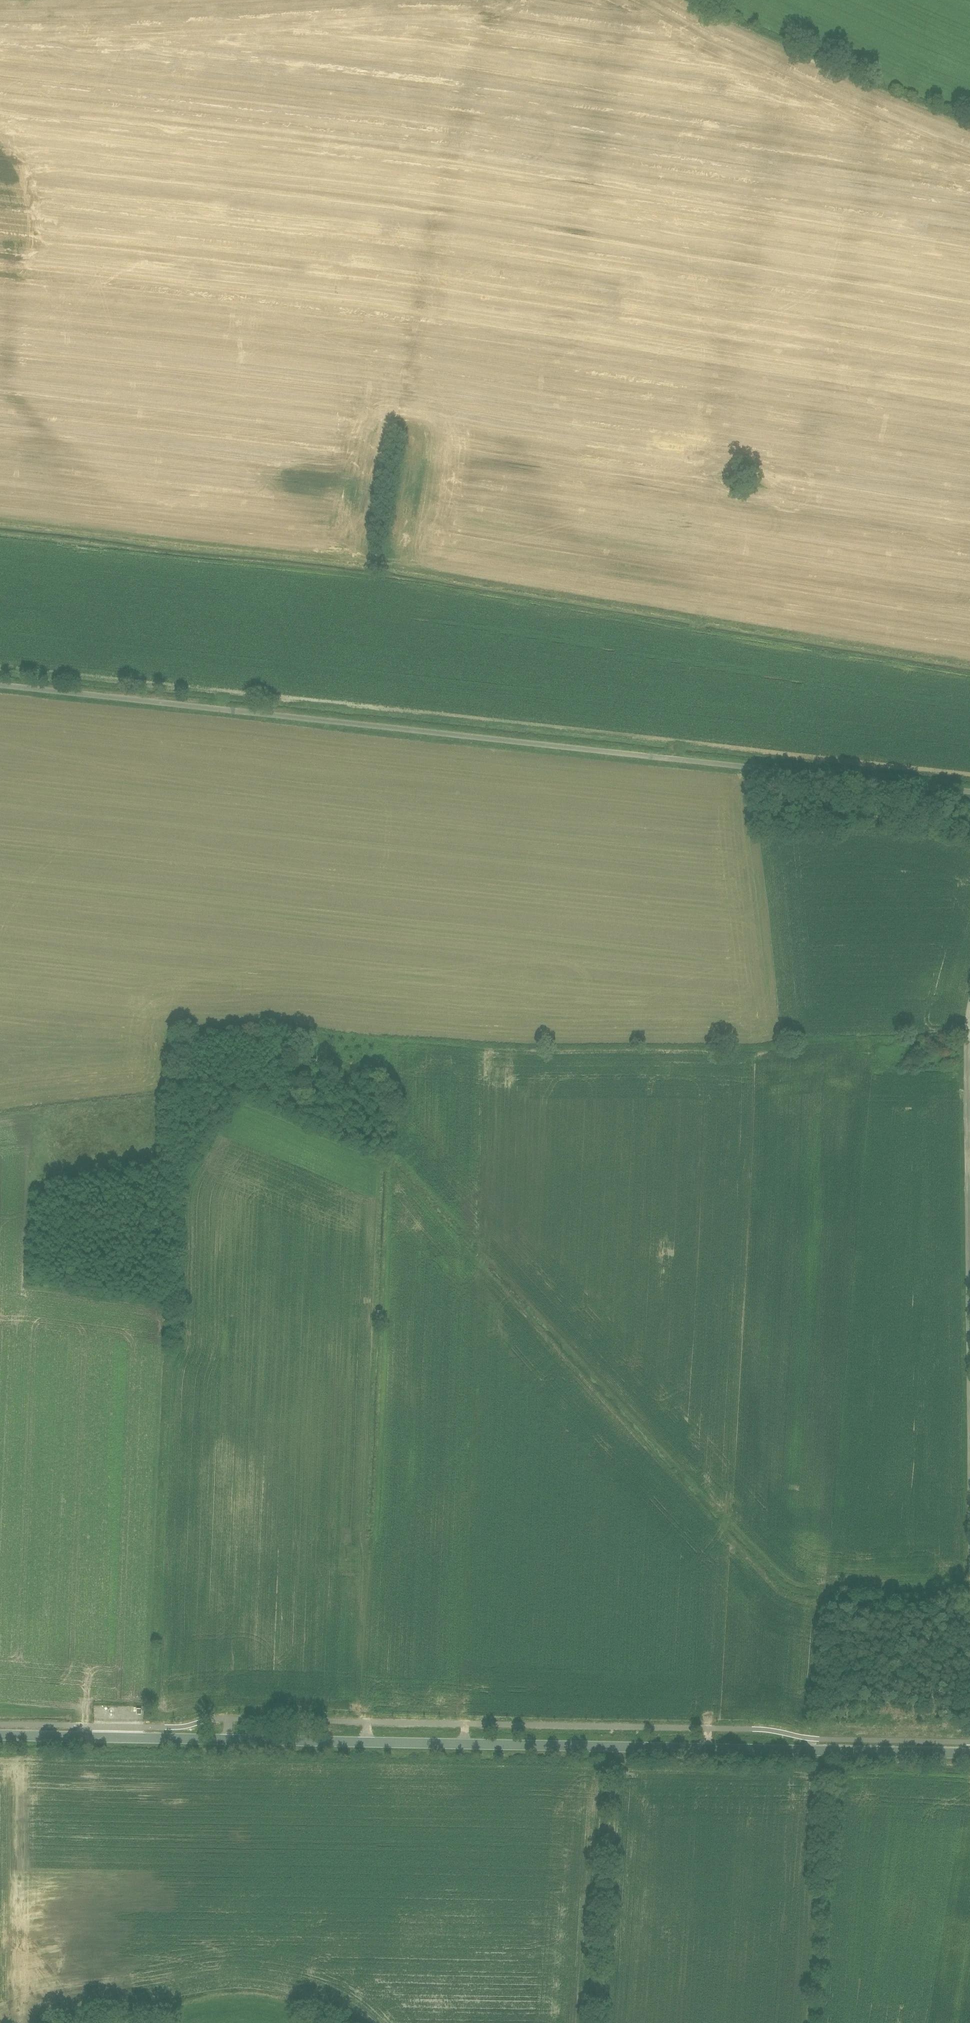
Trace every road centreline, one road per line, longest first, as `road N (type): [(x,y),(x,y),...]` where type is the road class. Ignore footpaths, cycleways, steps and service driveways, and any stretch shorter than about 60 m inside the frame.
road 1 (residential): [(0,682),(969,791)]
road 2 (tertiary): [(969,1754),(0,1736)]

